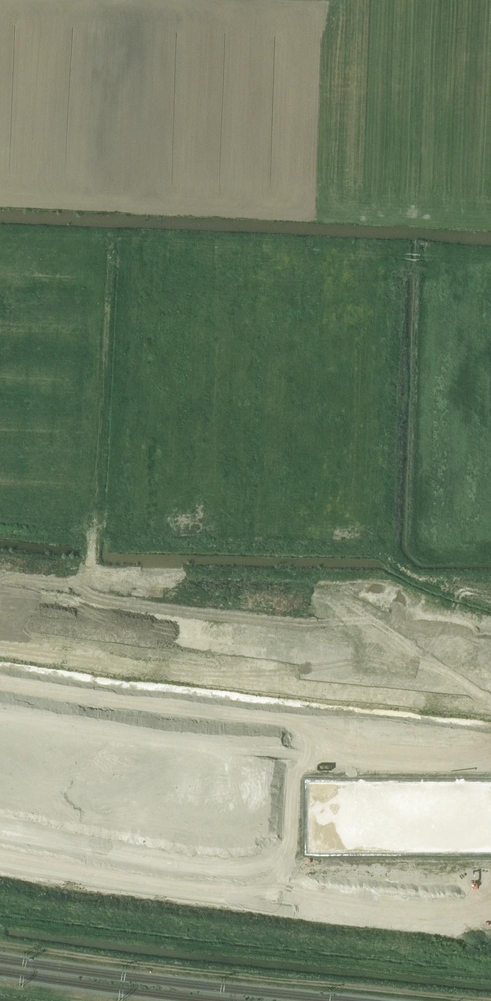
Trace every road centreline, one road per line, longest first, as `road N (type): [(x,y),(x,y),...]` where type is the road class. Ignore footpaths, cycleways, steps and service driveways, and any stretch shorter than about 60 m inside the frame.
road 1 (track): [(490,917),(97,878),(0,853)]

